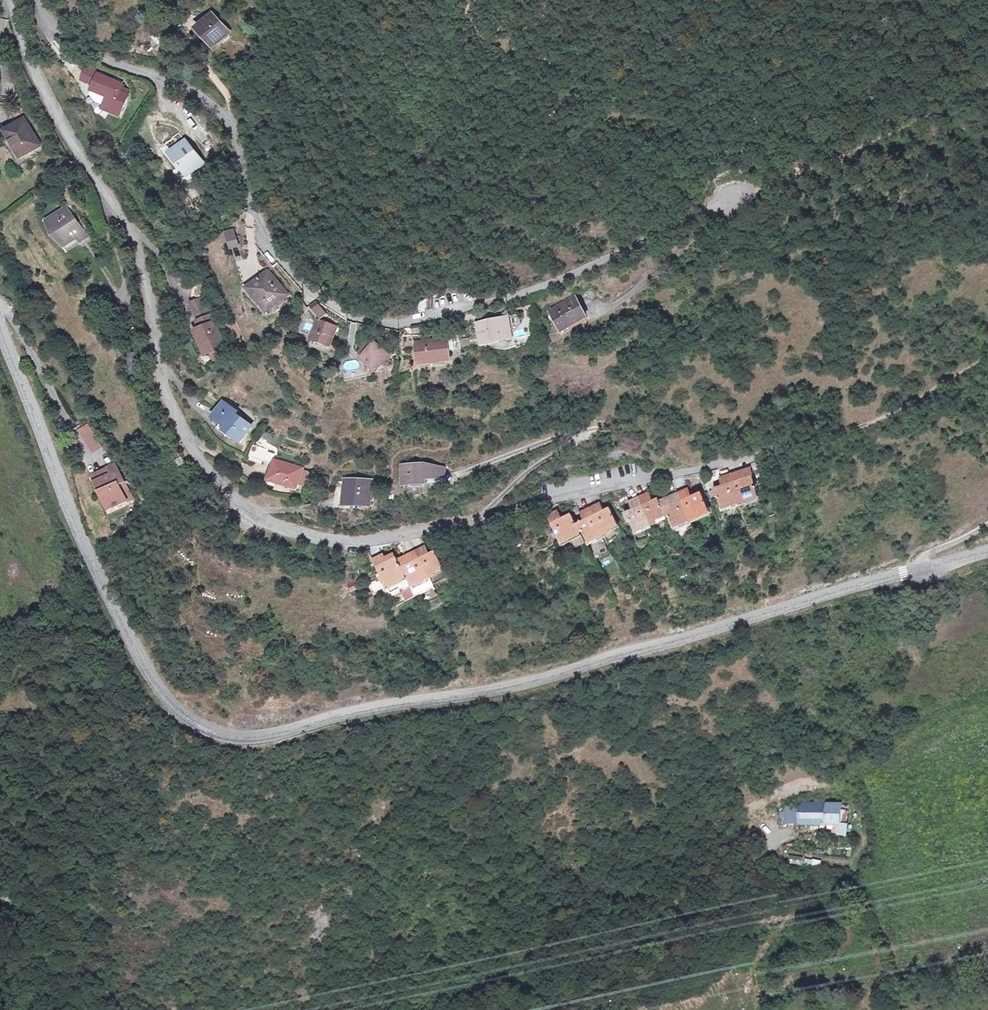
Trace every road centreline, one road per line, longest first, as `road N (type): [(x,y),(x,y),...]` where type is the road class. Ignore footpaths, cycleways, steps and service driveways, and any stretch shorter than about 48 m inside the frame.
road 1 (tertiary): [(0,330),(76,526),(156,685),(186,717),(225,735),(265,736),(352,713),(512,687),(987,551)]
road 2 (residential): [(8,0),(54,110),(141,260),(162,376),(185,433),(219,485),(266,522),(320,538),(380,539),(758,456)]
road 3 (residential): [(36,0),(84,50),(166,78),(223,114),(237,136),(264,235),(310,291),(355,319),(401,323),(501,300),(749,192)]
road 4 (track): [(546,1009),(713,905),(787,832)]
road 5 (track): [(987,89),(907,132),(749,192)]
road 6 (track): [(987,356),(893,413),(758,456)]
road 7 (track): [(132,1009),(0,877)]
road 8 (track): [(595,312),(665,266),(685,243),(684,226)]

